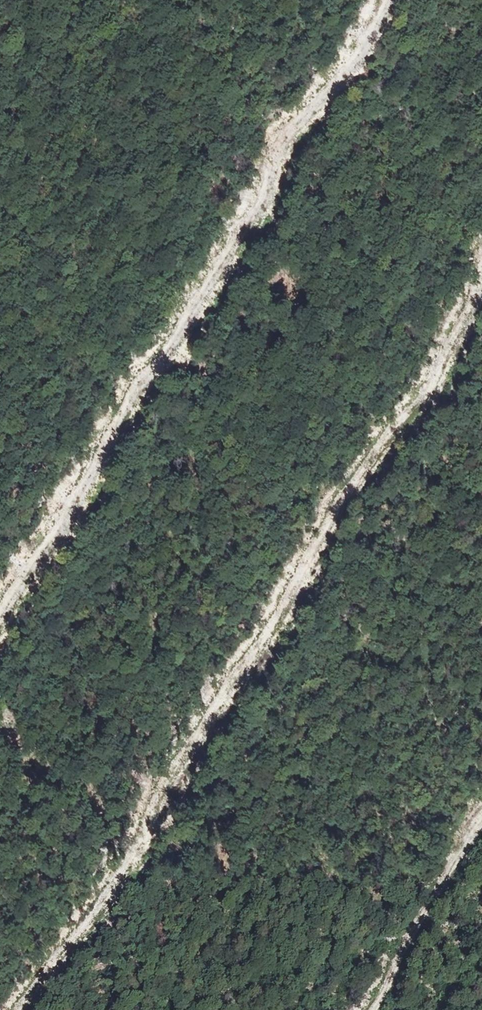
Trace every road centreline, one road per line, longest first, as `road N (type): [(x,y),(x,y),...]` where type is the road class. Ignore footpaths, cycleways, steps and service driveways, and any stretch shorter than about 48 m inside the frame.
road 1 (track): [(26,1009),(107,894),(208,714),(382,440),(428,397),(481,272)]
road 2 (track): [(0,623),(260,207),(277,154),(376,27),(387,0)]
road 3 (track): [(374,1009),(396,957),(481,824)]

